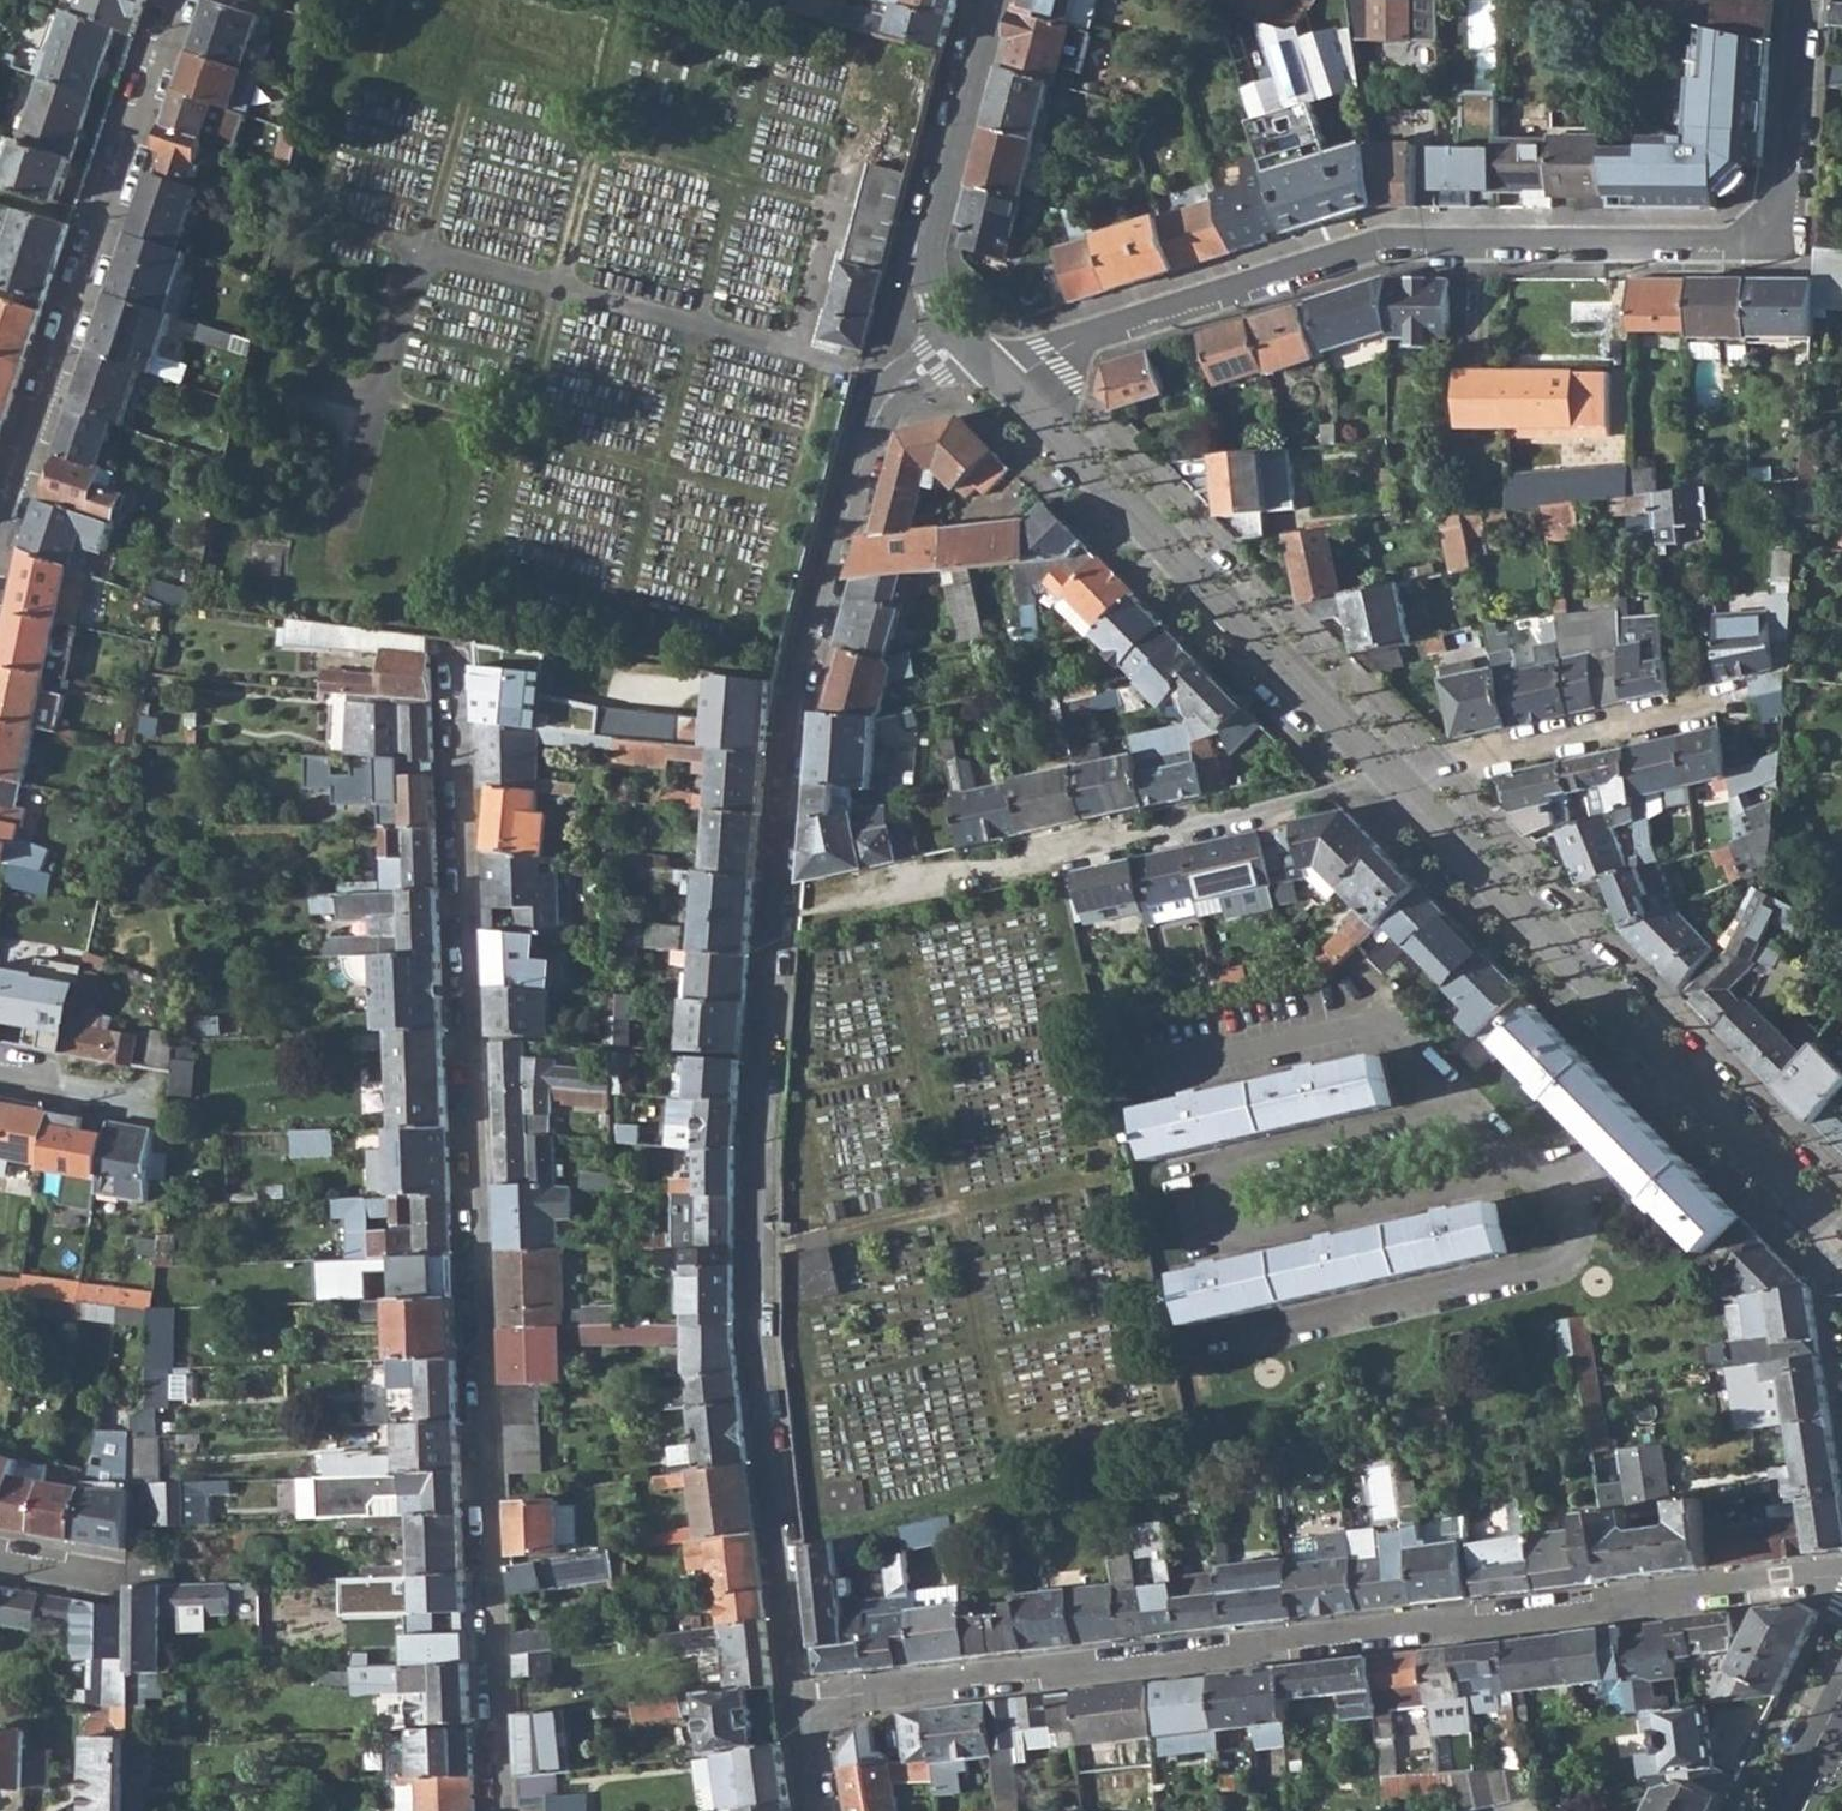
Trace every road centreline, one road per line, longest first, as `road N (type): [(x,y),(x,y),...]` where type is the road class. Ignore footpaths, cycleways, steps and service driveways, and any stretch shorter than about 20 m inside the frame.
road 1 (residential): [(964,345),(900,393),(878,425),(798,719),(752,1300),(806,1706)]
road 2 (residential): [(1010,383),(1841,1235)]
road 3 (residential): [(459,671),(498,1810)]
road 4 (residential): [(806,1706),(1841,1579)]
road 5 (residential): [(1010,383),(1075,342),(1387,244),(1725,247),(1765,220),(1793,186),(1804,0)]
road 6 (residential): [(0,529),(186,0)]
road 7 (residential): [(991,0),(924,245),(936,302),(964,345)]
road 8 (residential): [(0,1069),(163,1096)]

